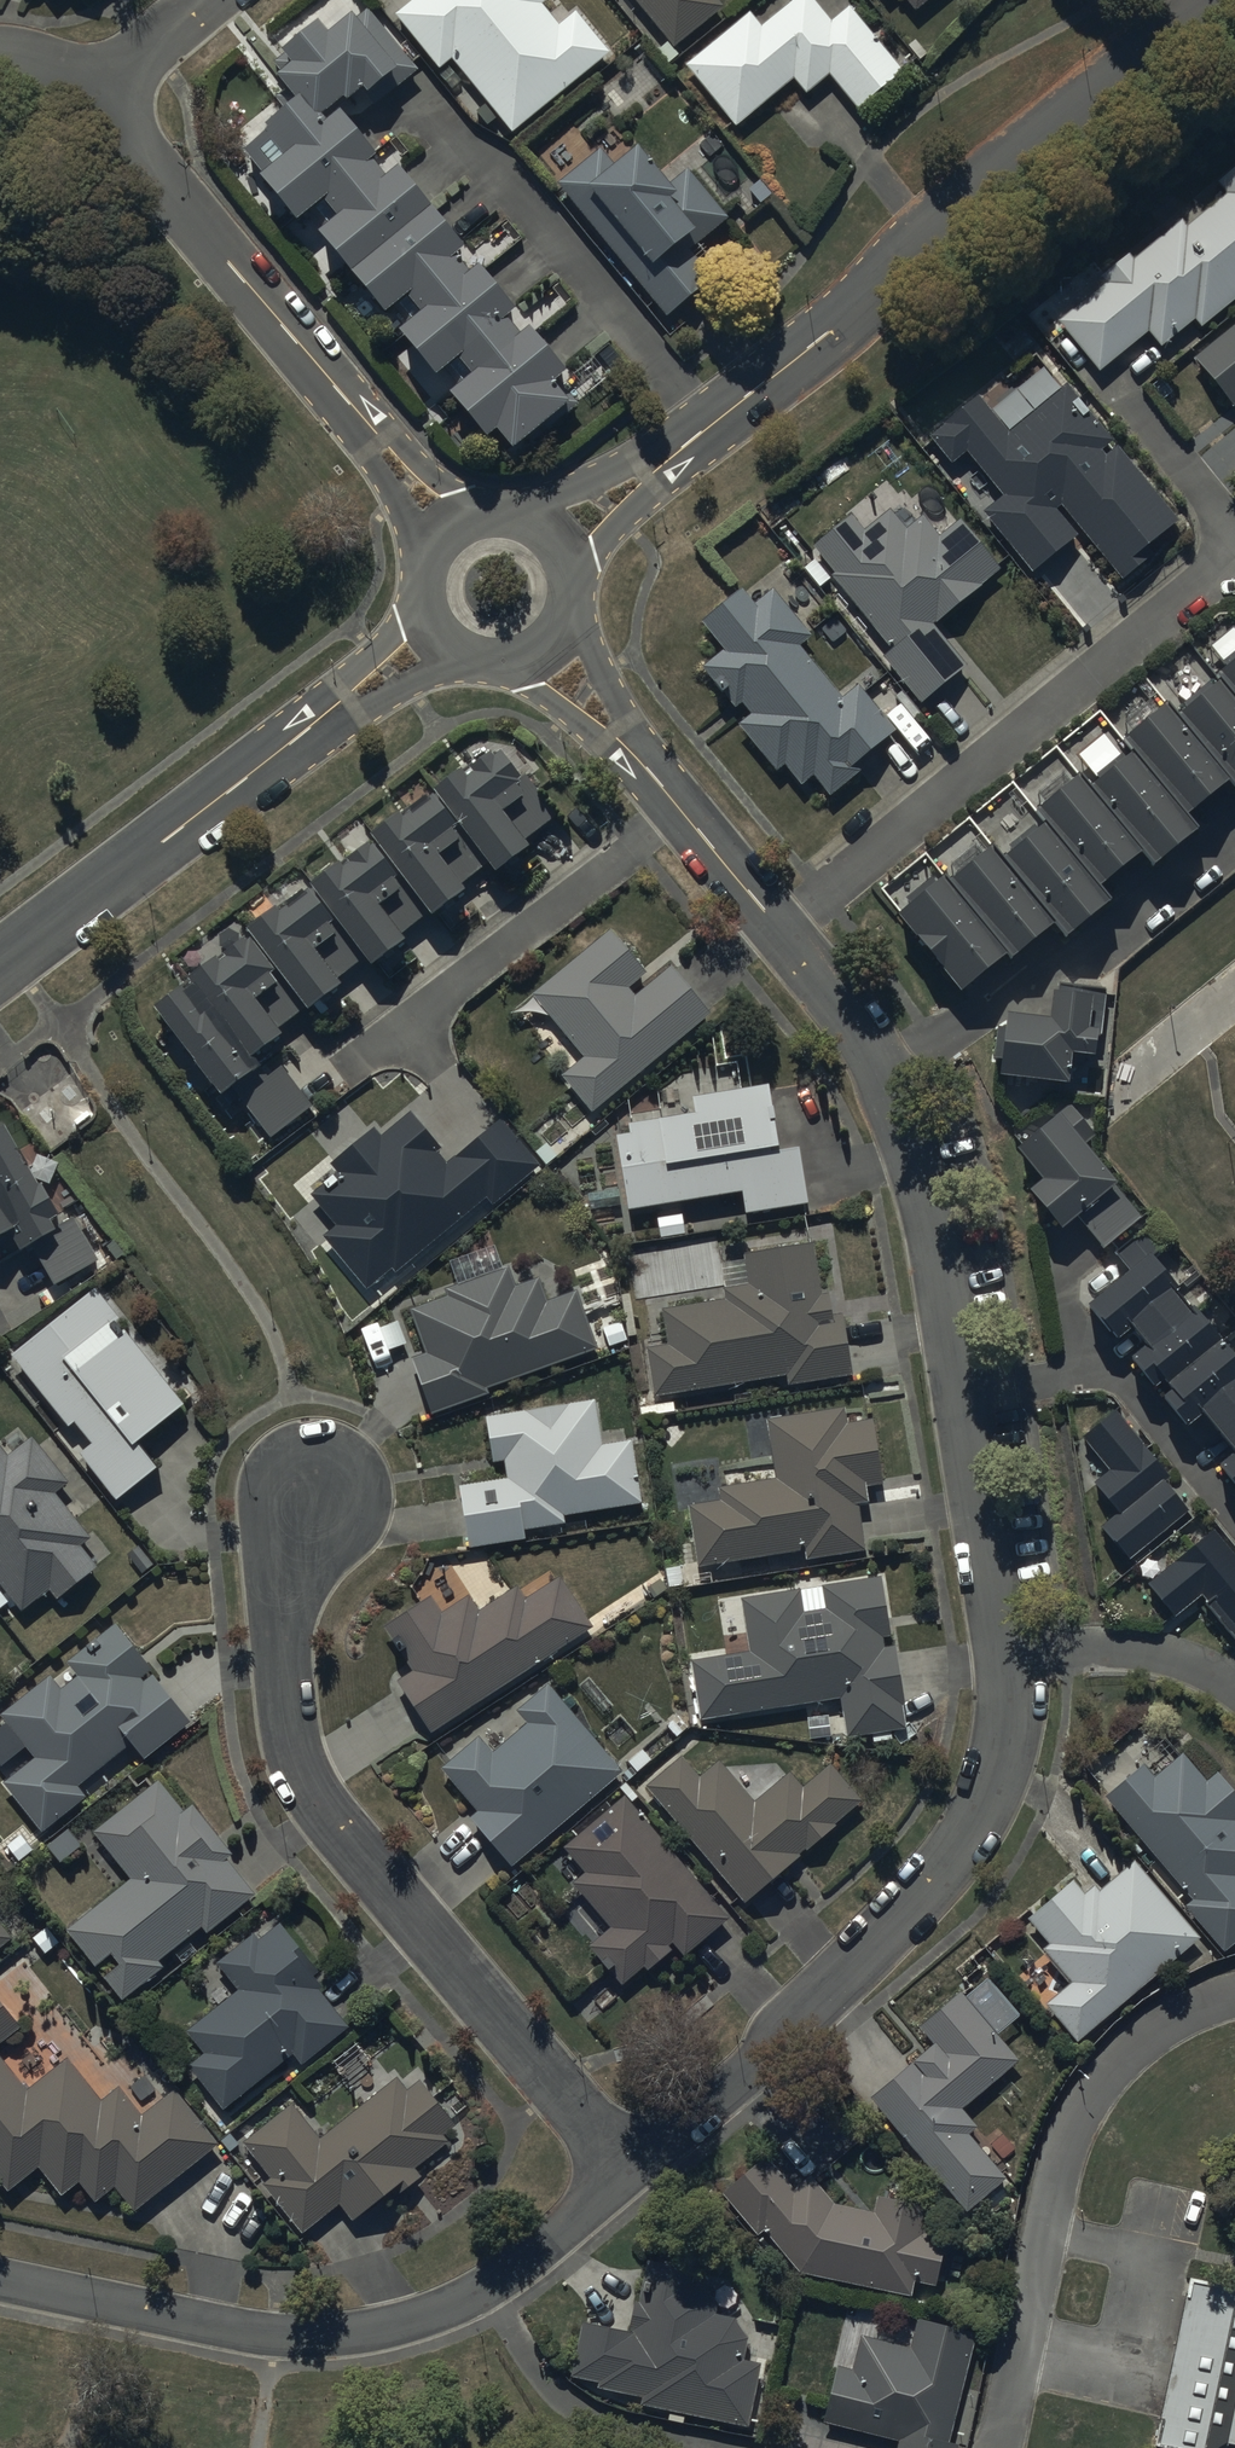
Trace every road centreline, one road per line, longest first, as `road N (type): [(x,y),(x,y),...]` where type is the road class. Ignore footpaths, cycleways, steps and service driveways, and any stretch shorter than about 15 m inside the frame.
road 1 (residential): [(640,2155),(730,2086),(902,1917),(972,1832),(1004,1750),(1008,1648),(957,1282),(928,1175),(879,1062),(780,924)]
road 2 (residential): [(640,2155),(339,1814),(284,1713),(288,1561),(324,1459)]
road 3 (residential): [(0,2276),(258,2321),(331,2325),(463,2287),(640,2155)]
road 4 (residential): [(1199,0),(704,413)]
road 5 (residential): [(1234,554),(780,924)]
road 6 (residential): [(432,514),(249,282),(107,71)]
road 7 (residential): [(419,644),(0,977)]
road 8 (residential): [(461,136),(704,413)]
road 9 (residential): [(780,924),(565,659)]
road 10 (residential): [(1123,403),(1234,533)]
road 11 (residential): [(704,413),(573,521)]
road 12 (residential): [(565,659),(529,679),(489,684),(450,671),(419,644)]
road 13 (residential): [(432,514),(478,490),(530,492),(573,521)]
road 14 (residential): [(573,521),(592,554),(597,592),(588,629),(565,659)]
road 15 (residential): [(419,644),(404,612),(401,577),(410,542),(432,514)]

